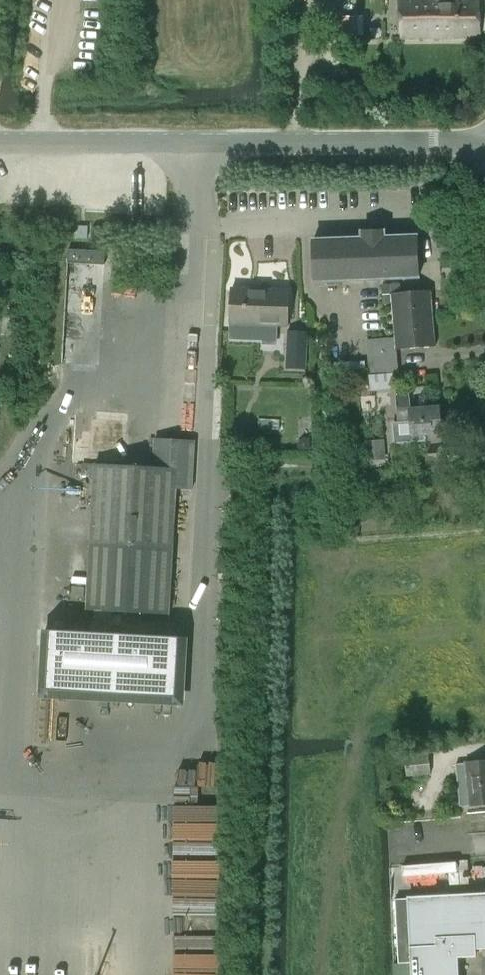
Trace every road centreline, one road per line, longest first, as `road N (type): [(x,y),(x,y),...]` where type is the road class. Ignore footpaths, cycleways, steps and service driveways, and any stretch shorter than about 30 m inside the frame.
road 1 (tertiary): [(484,142),(0,142)]

